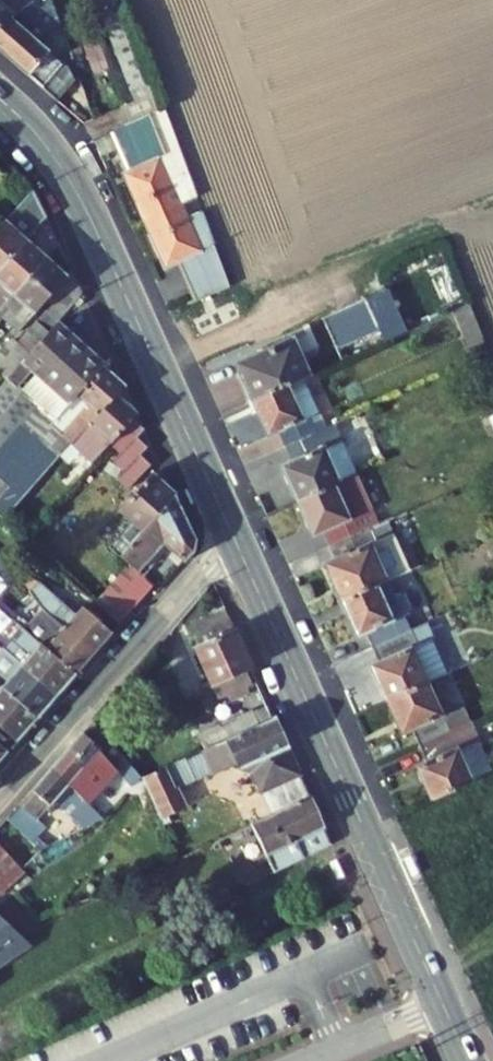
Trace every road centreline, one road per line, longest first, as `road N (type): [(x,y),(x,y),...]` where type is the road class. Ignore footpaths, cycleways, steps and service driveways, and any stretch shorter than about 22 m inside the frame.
road 1 (secondary): [(444,1005),(232,534)]
road 2 (secondary): [(232,534),(82,202),(35,132),(0,99)]
road 3 (residential): [(232,534),(0,803)]
road 4 (residential): [(319,1060),(444,1005)]

